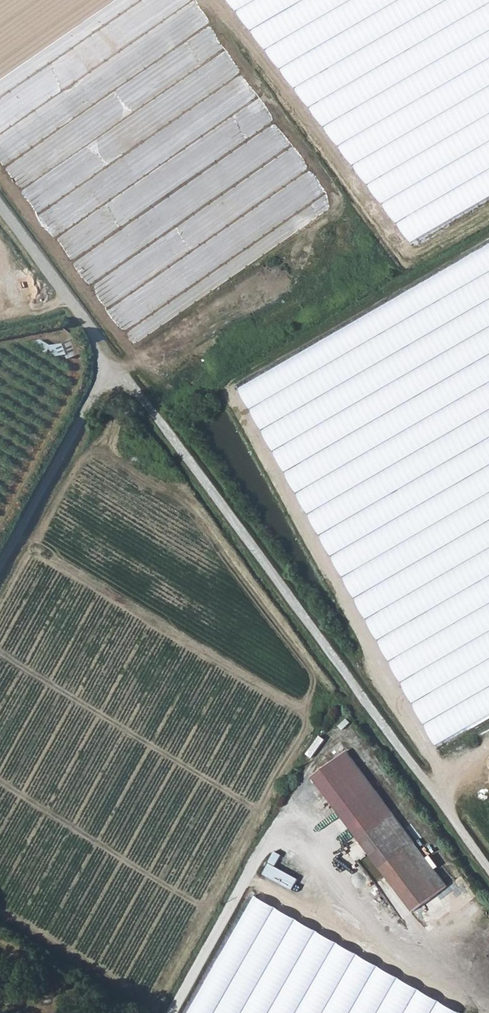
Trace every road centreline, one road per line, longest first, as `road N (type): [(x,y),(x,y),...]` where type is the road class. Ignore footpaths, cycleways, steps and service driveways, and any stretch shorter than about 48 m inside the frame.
road 1 (track): [(0,209),(488,873)]
road 2 (track): [(357,694),(172,1012)]
road 3 (track): [(0,579),(119,372)]

